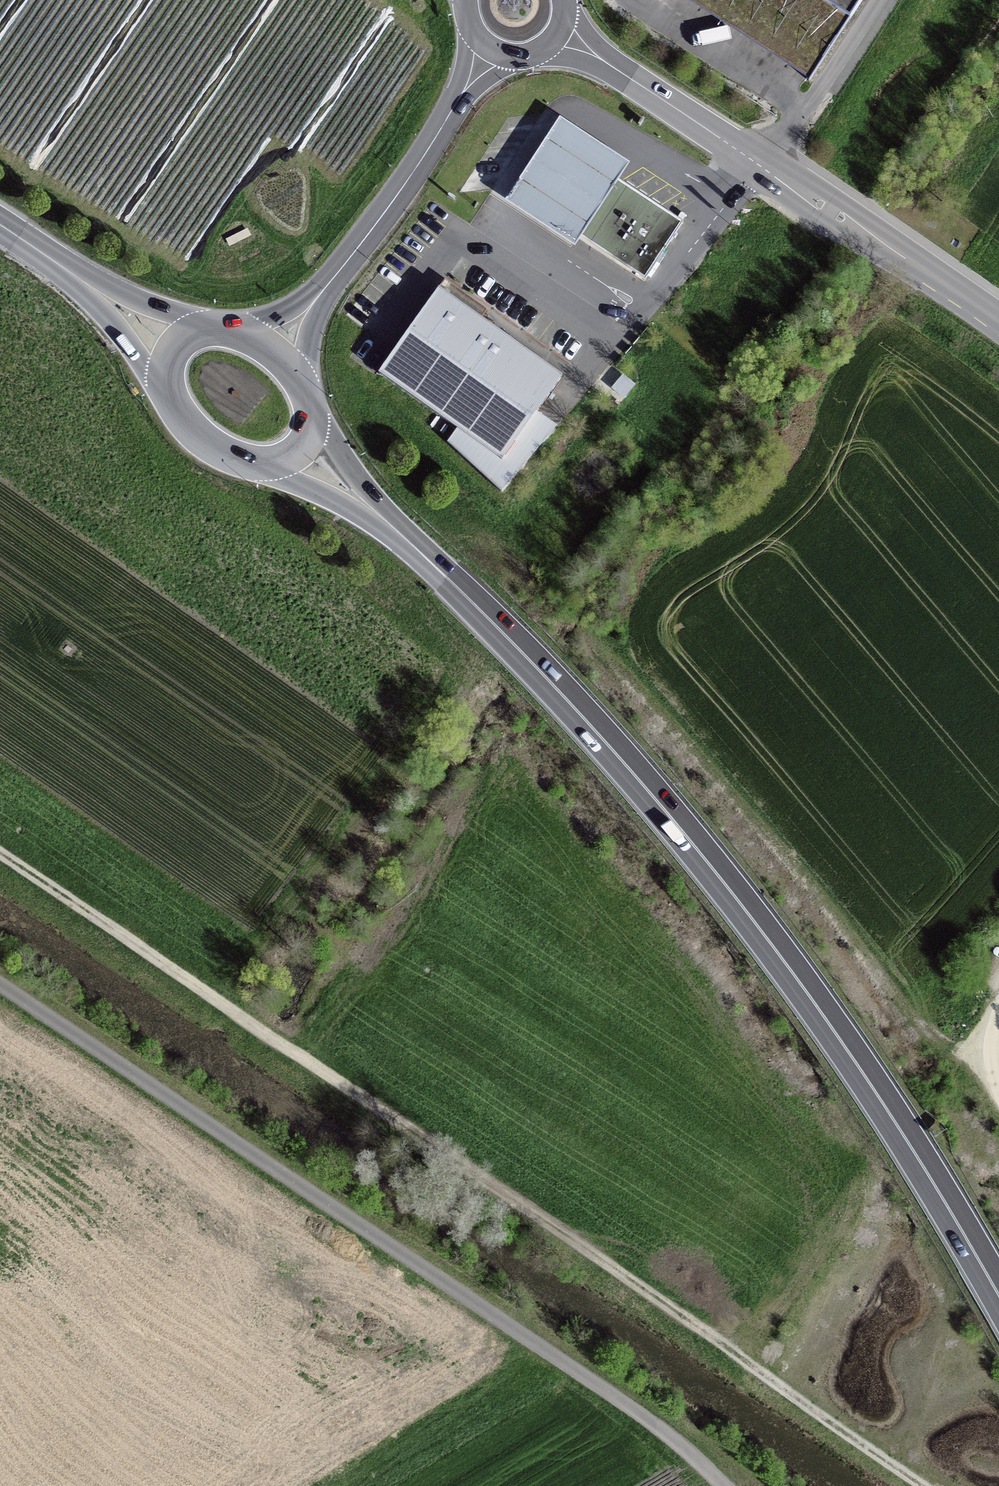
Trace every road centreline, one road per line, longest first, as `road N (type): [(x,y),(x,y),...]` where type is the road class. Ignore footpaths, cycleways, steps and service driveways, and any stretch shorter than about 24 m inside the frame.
road 1 (track): [(0,843),(923,1485)]
road 2 (trunk): [(998,1296),(881,1101),(719,876),(561,694),(401,535)]
road 3 (track): [(0,990),(260,1172),(555,1352),(713,1485)]
road 4 (track): [(995,1028),(922,1023),(884,992),(786,860),(585,632)]
road 5 (primary): [(559,31),(998,323)]
road 6 (trunk): [(321,293),(409,178),(491,47)]
road 7 (trunk): [(241,460),(401,535)]
road 8 (trunk): [(73,274),(174,404)]
road 9 (trunk): [(222,328),(73,274)]
road 10 (trunk): [(401,535),(312,414)]

